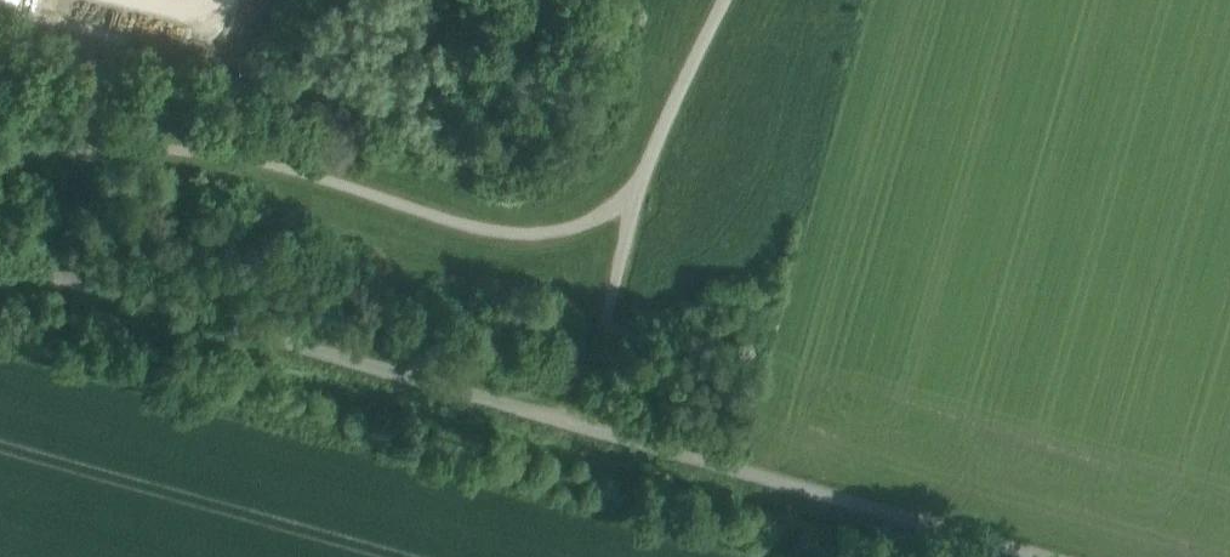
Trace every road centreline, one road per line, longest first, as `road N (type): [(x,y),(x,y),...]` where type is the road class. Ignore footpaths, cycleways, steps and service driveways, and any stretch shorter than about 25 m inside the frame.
road 1 (unclassified): [(0,261),(1046,556)]

